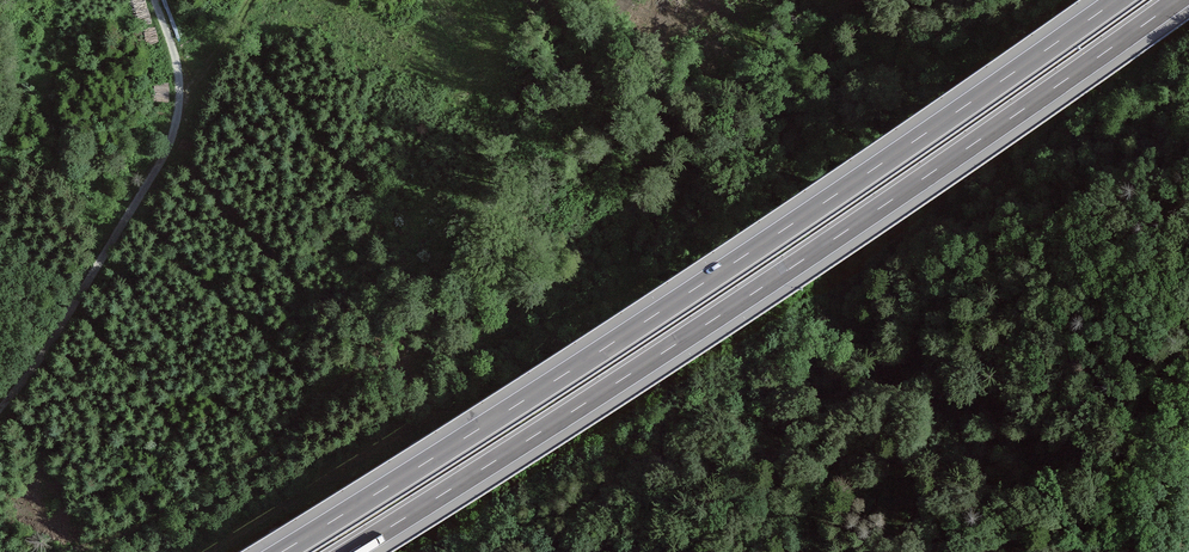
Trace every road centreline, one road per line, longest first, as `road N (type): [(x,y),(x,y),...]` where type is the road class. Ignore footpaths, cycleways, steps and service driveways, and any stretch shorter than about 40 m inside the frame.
road 1 (motorway): [(1116,0),(697,287),(282,551)]
road 2 (motorway): [(350,551),(717,317),(1178,0)]
road 3 (track): [(76,551),(173,510),(249,464),(350,376),(507,336),(636,291)]
road 4 (track): [(0,408),(45,354),(171,140),(178,75),(154,0)]
road 5 (track): [(205,551),(418,419)]

